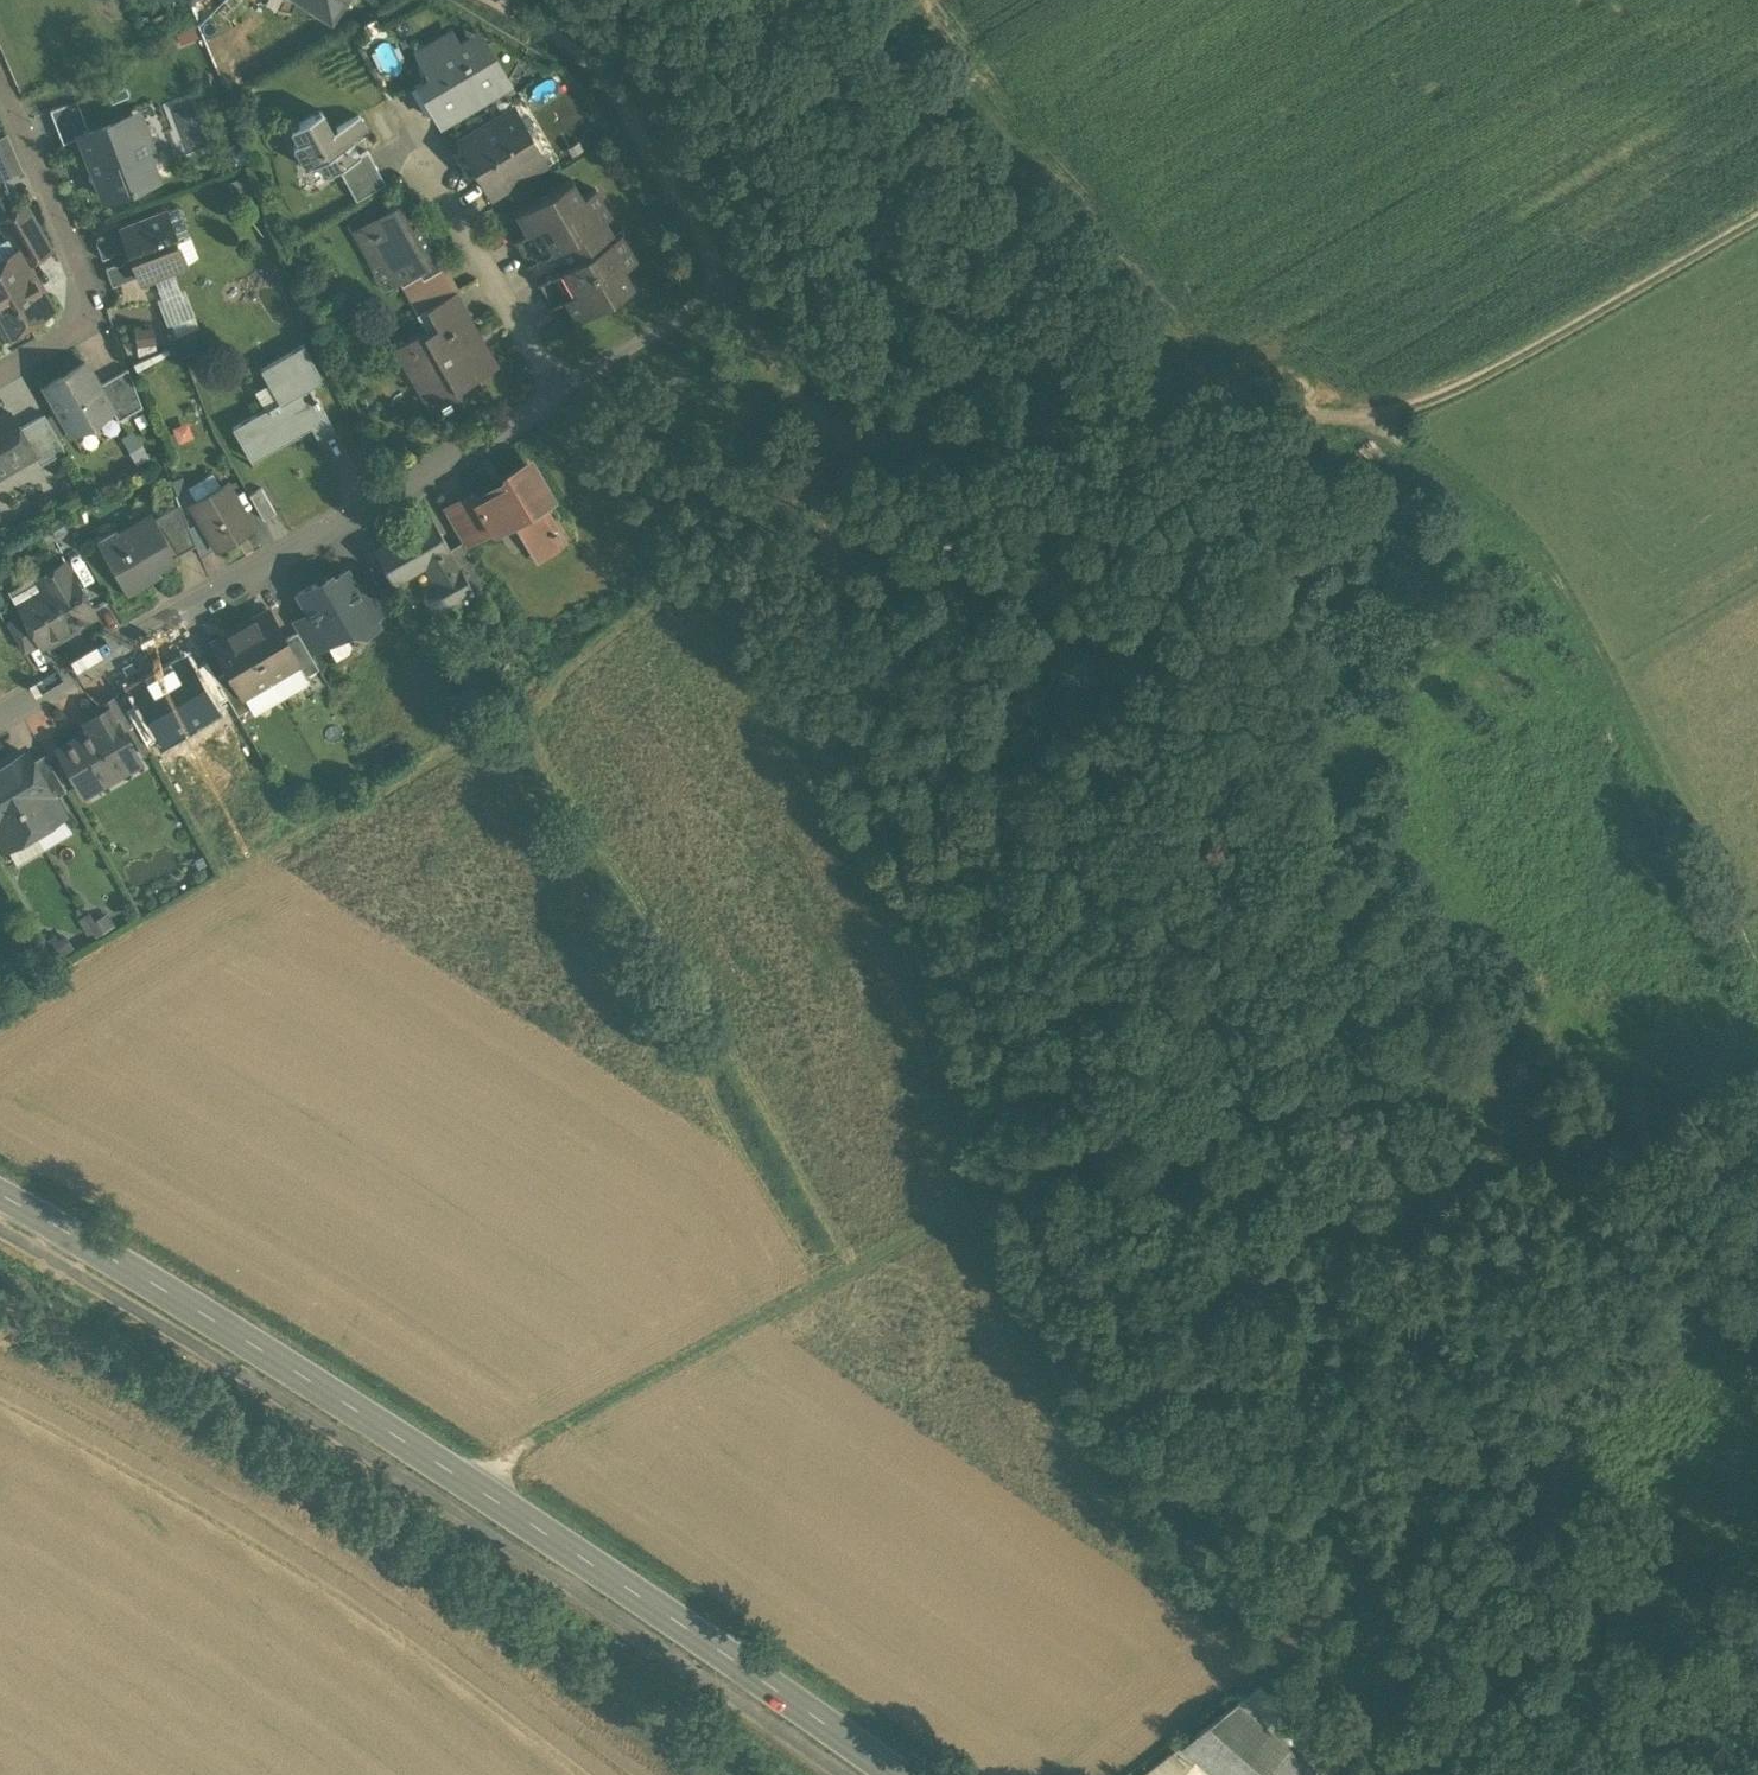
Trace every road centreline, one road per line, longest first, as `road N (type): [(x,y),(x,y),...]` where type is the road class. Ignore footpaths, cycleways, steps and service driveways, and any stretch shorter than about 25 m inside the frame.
road 1 (track): [(1360,1774),(1169,1560),(1086,1427),(1014,1295),(985,1189),(971,1078),(891,869),(554,386)]
road 2 (secondary): [(896,1774),(583,1556),(203,1311),(0,1193)]
road 3 (track): [(1385,437),(1530,524),(1757,964)]
road 4 (residential): [(560,383),(0,707)]
road 5 (track): [(468,1482),(985,1189)]
road 6 (track): [(914,0),(936,40),(1119,238),(1150,365),(1140,404)]
road 7 (track): [(1385,437),(1757,221)]
road 8 (track): [(493,0),(594,65),(729,287)]
road 9 (residential): [(0,78),(93,323),(0,374)]
road 10 (track): [(838,428),(988,424),(1140,404)]
road 11 (residential): [(560,383),(431,167)]
road 12 (track): [(1140,404),(1237,406),(1385,437)]
road 13 (track): [(560,383),(729,287)]
road 14 (track): [(729,287),(838,428)]

